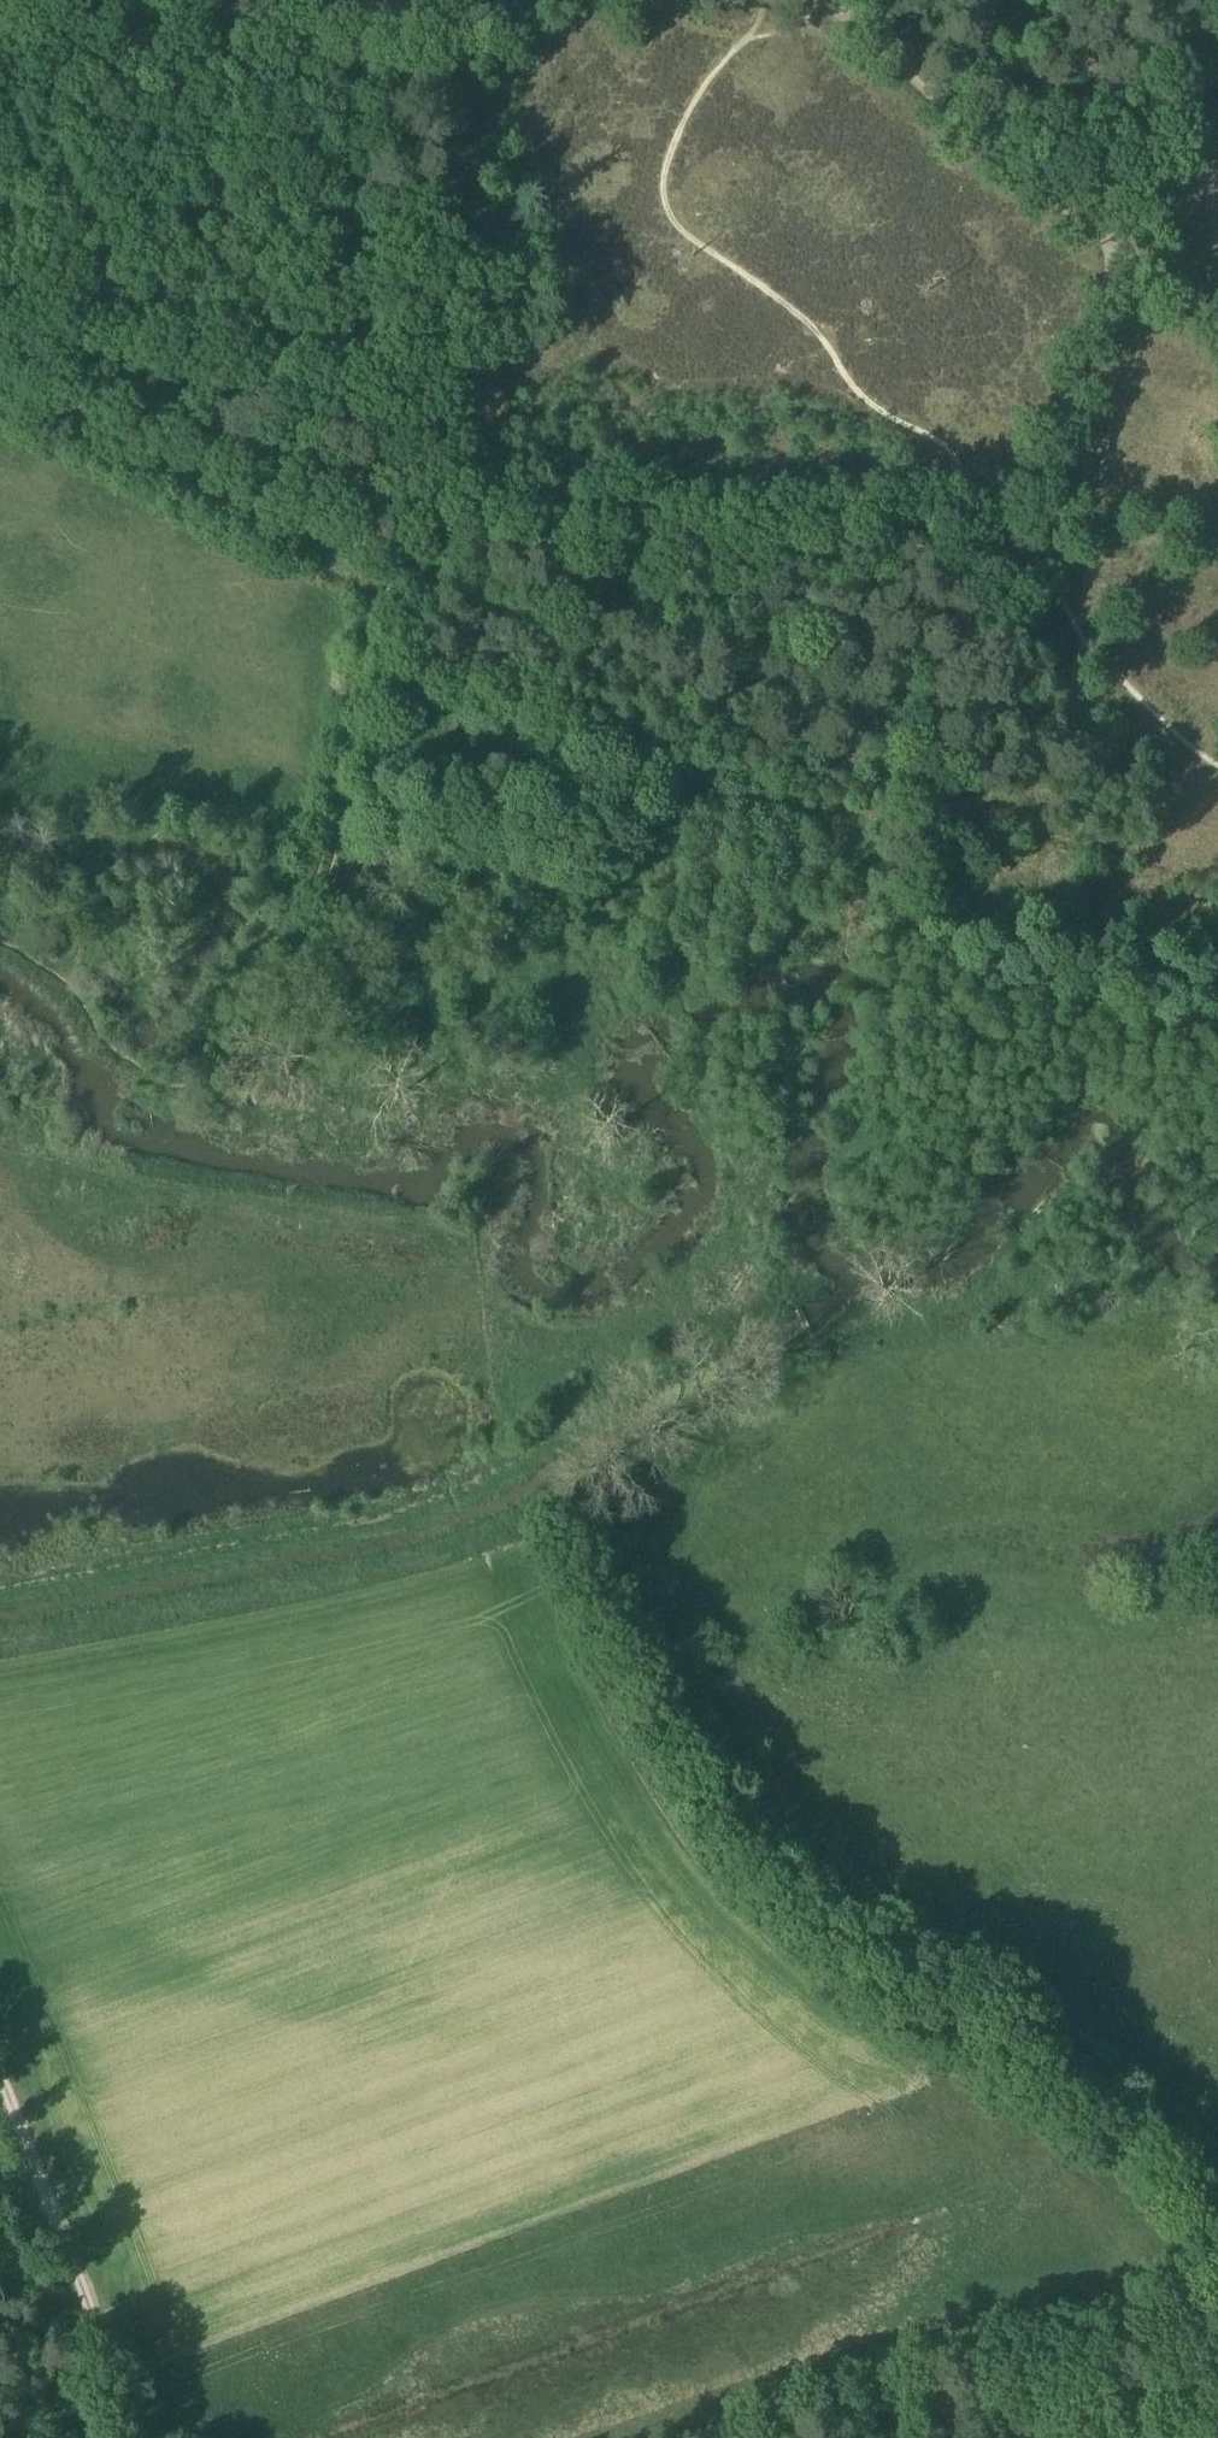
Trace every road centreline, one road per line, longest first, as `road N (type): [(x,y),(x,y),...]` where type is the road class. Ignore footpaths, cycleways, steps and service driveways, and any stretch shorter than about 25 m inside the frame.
road 1 (track): [(371,543),(245,494),(32,385),(0,360)]
road 2 (track): [(0,2140),(122,2437)]

